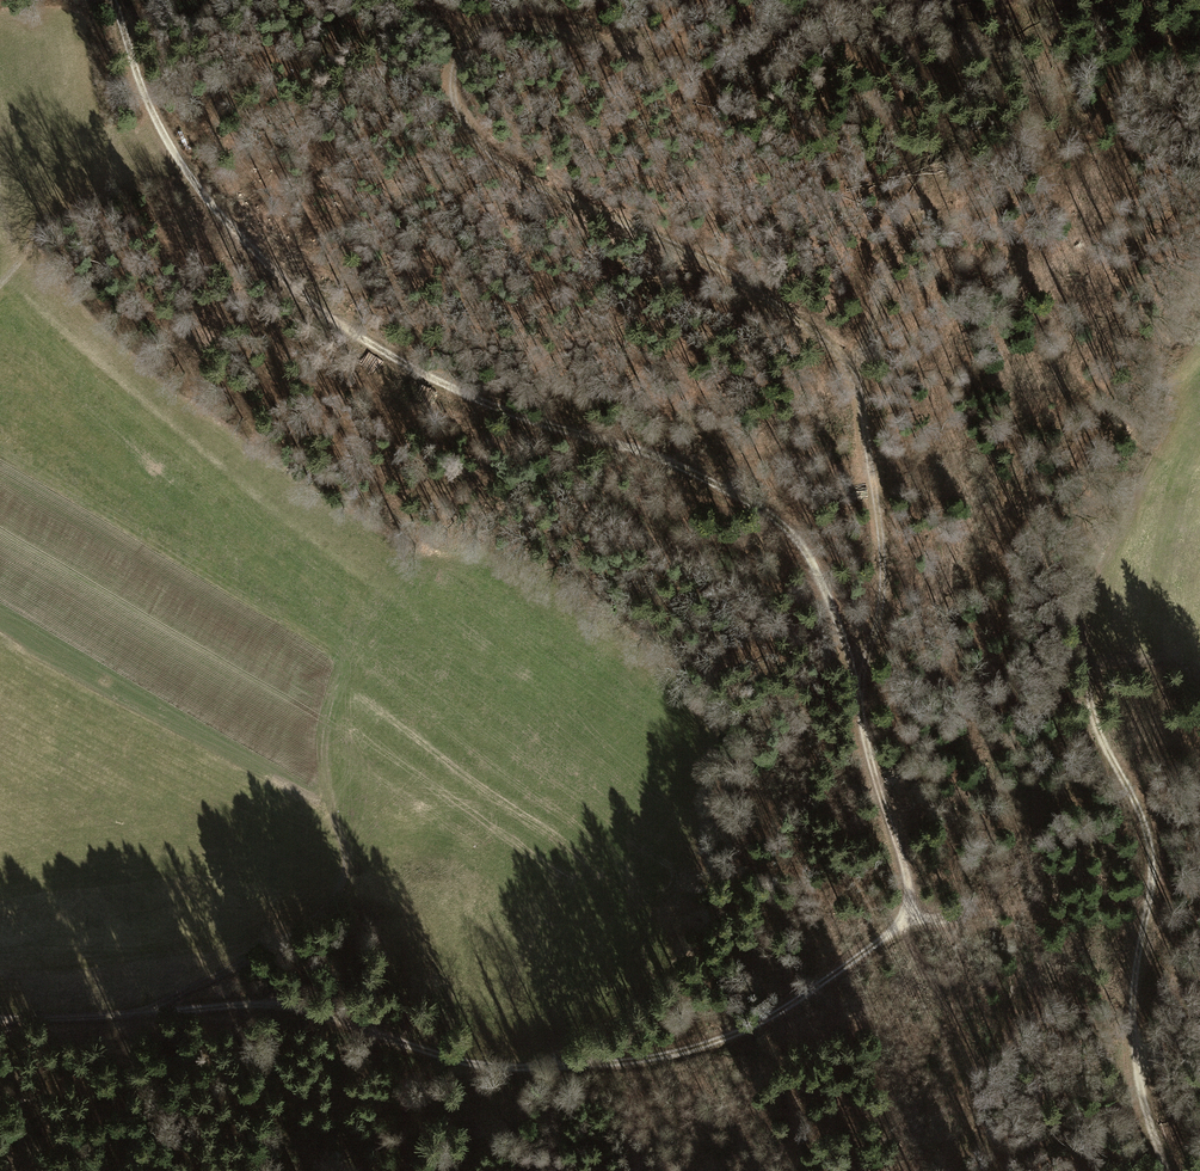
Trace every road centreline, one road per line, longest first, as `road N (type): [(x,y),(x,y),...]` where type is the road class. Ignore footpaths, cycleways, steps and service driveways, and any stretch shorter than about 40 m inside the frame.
road 1 (track): [(133,1013),(263,1006),(318,1015),(454,1063),(518,1069),(657,1058),(772,1019),(893,932),(906,916),(908,892),(847,645),(795,535),(703,478),(514,423),(472,403),(341,327),(273,274),(181,167),(110,0)]
road 2 (track): [(857,688),(877,616),(882,553),(852,365),(704,256),(516,176),(478,142),(451,80),(453,53),(471,36),(498,28),(578,38),(644,58)]
road 3 (track): [(133,1013),(258,965),(310,933),(338,891),(347,863),(317,779),(314,749),(337,659),(380,600)]
road 4 (track): [(1166,1170),(1130,1033),(1151,887),(1152,848),(1138,810),(1151,758)]
road 5 (track): [(852,365),(909,228),(936,188)]
road 6 (track): [(1088,631),(1086,693),(1138,810)]
road 7 (track): [(0,1022),(133,1013)]

